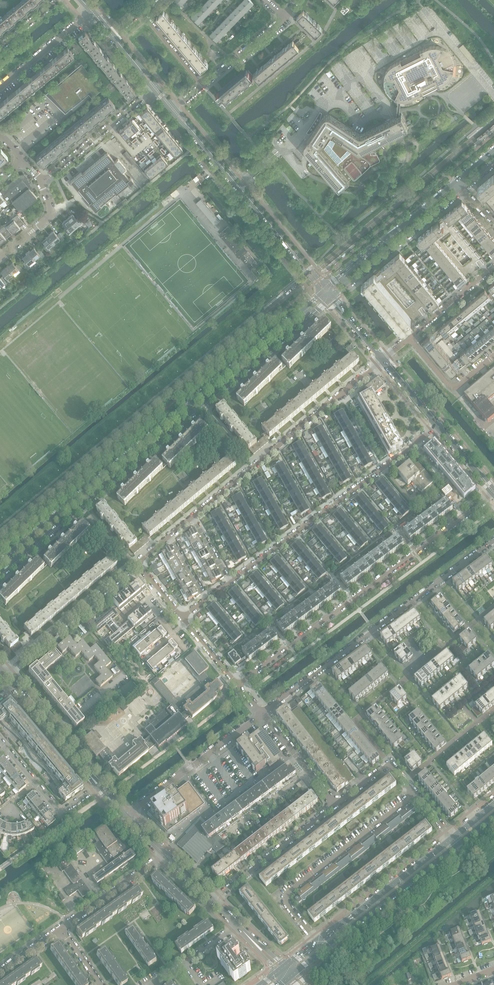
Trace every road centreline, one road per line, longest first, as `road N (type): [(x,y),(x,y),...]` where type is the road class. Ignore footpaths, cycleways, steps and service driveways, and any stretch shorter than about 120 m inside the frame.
road 1 (tertiary): [(0,573),(328,299)]
road 2 (tertiary): [(321,291),(0,560)]
road 3 (residential): [(493,494),(239,684)]
road 4 (residential): [(263,713),(493,540)]
road 5 (residential): [(229,583),(439,427)]
road 6 (residential): [(383,360),(194,517)]
road 7 (residential): [(317,942),(290,905),(292,891),(415,793)]
road 8 (residential): [(294,253),(175,112)]
road 9 (residential): [(5,674),(139,563)]
road 10 (residential): [(126,816),(263,713)]
road 11 (secondary): [(452,837),(317,942)]
road 12 (secondary): [(324,950),(458,845)]
road 13 (tertiary): [(332,295),(461,187)]
road 14 (tertiary): [(455,180),(326,287)]
road 15 (residential): [(213,901),(334,807)]
road 16 (residential): [(41,183),(154,88)]
road 17 (residential): [(0,740),(62,814),(99,786)]
road 18 (residential): [(99,786),(15,686)]
road 19 (residential): [(61,928),(164,854)]

